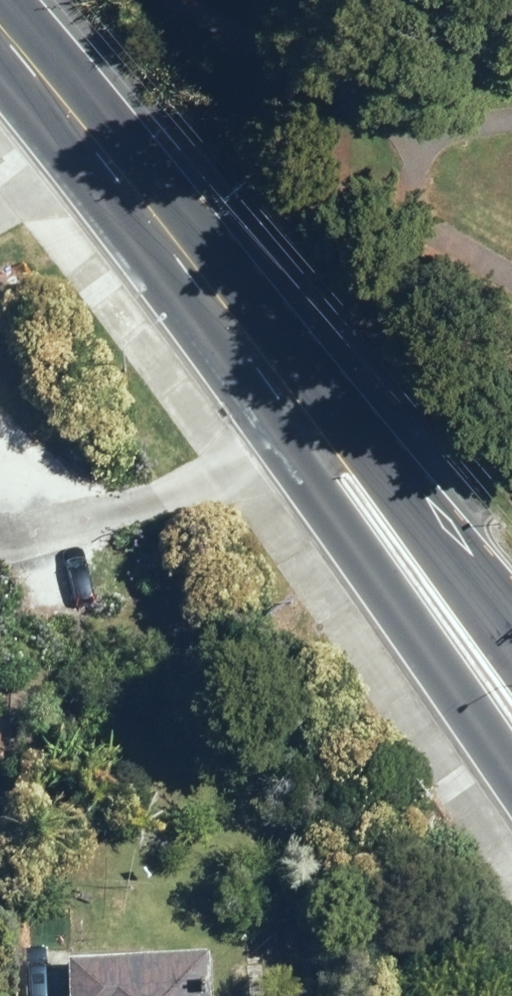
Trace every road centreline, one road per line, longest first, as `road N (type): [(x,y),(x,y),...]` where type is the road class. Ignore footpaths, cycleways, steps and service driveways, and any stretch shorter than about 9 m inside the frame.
road 1 (primary): [(281,381),(112,159),(0,32)]
road 2 (primary): [(511,753),(318,475),(281,381)]
road 3 (primary): [(281,381),(355,434),(511,637)]

